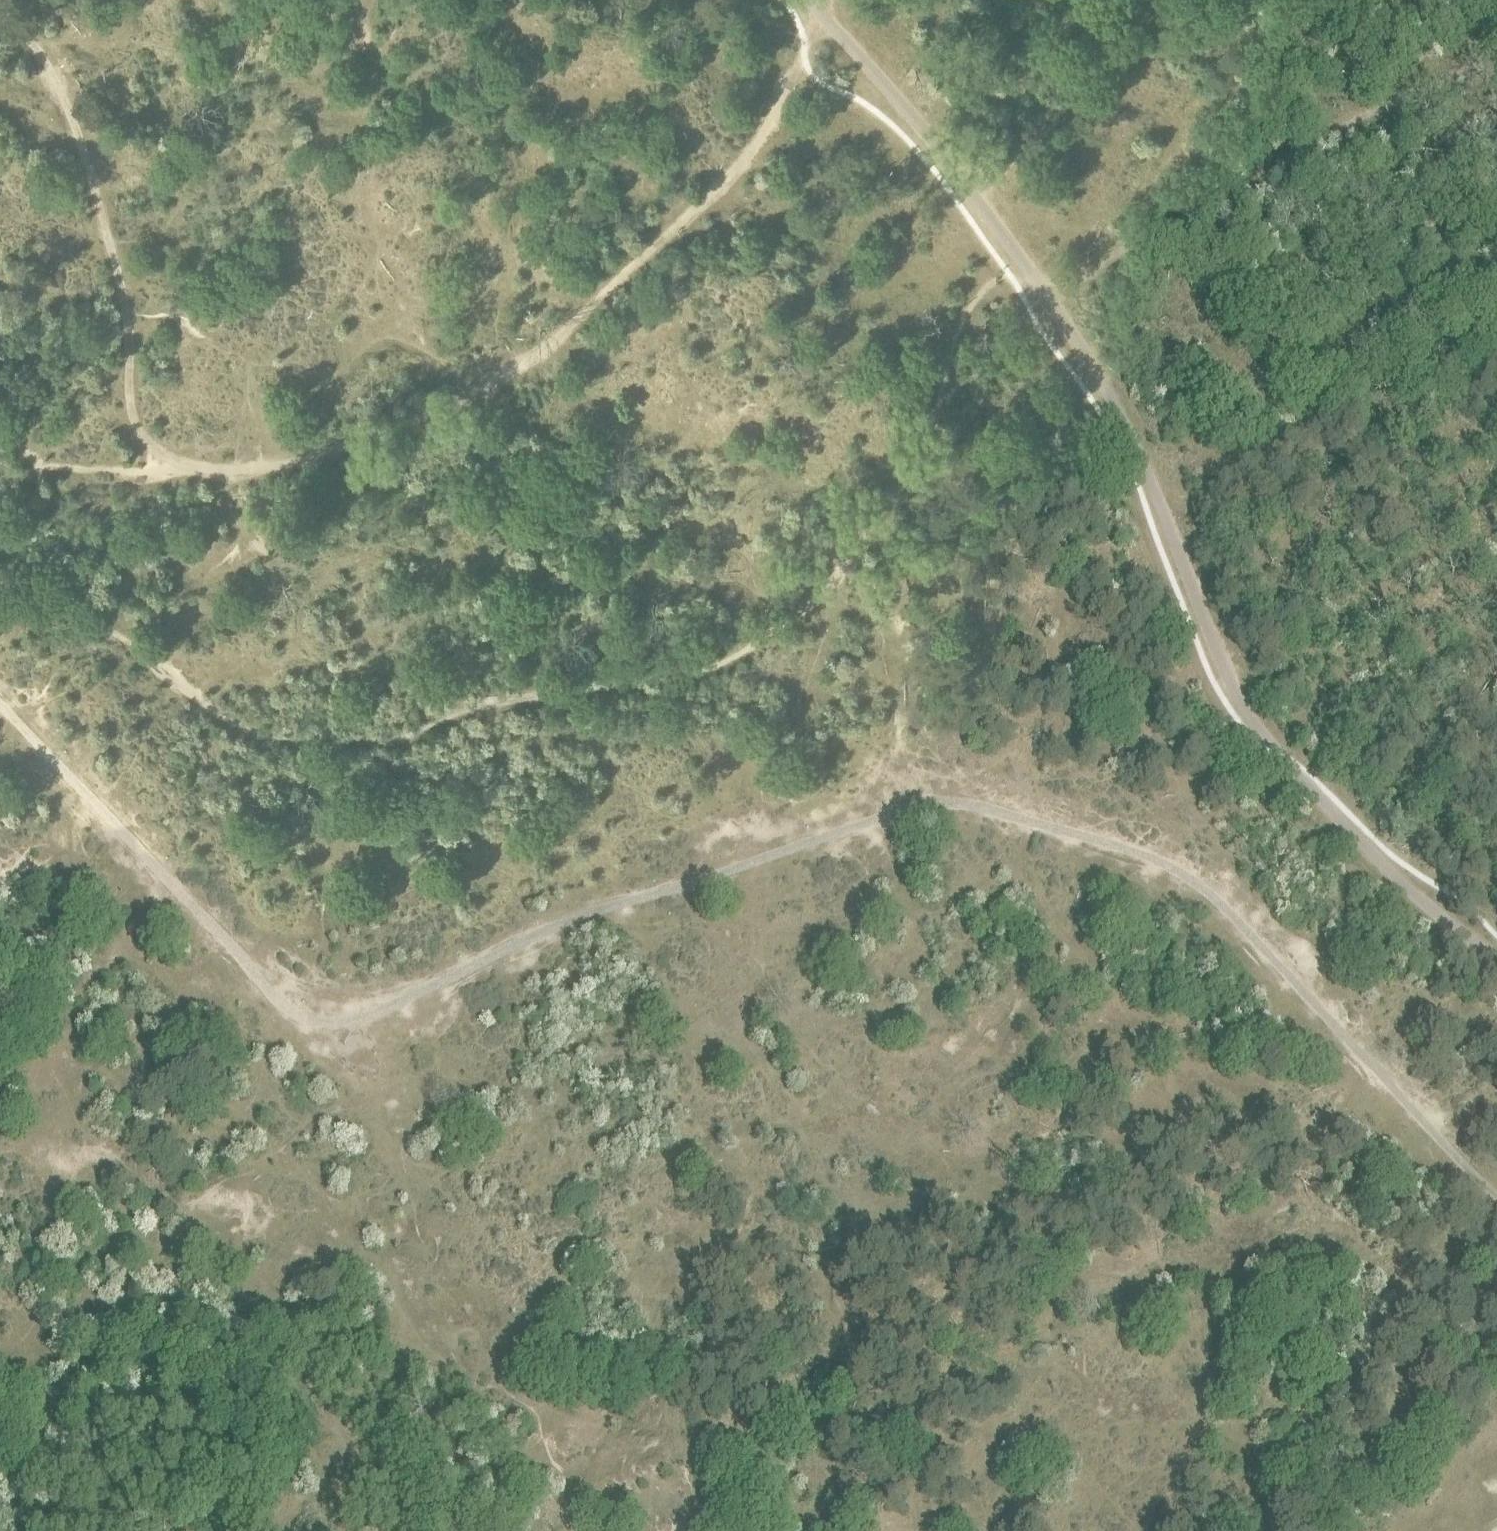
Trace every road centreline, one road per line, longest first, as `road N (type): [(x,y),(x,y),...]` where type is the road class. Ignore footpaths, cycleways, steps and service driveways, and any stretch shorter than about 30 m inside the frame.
road 1 (track): [(0,706),(270,988),(325,1017),(389,1001),(876,788),(960,785),(1047,798),(1156,843),(1220,892),(1496,1182)]
road 2 (track): [(0,11),(23,30),(64,90),(127,322),(129,415),(147,444),(192,470),(280,467),(407,424),(516,370),(671,235),(755,146),(803,67)]
road 3 (track): [(1030,275),(1068,281),(1093,273),(1143,231),(1235,195),(1331,135),(1496,52)]

